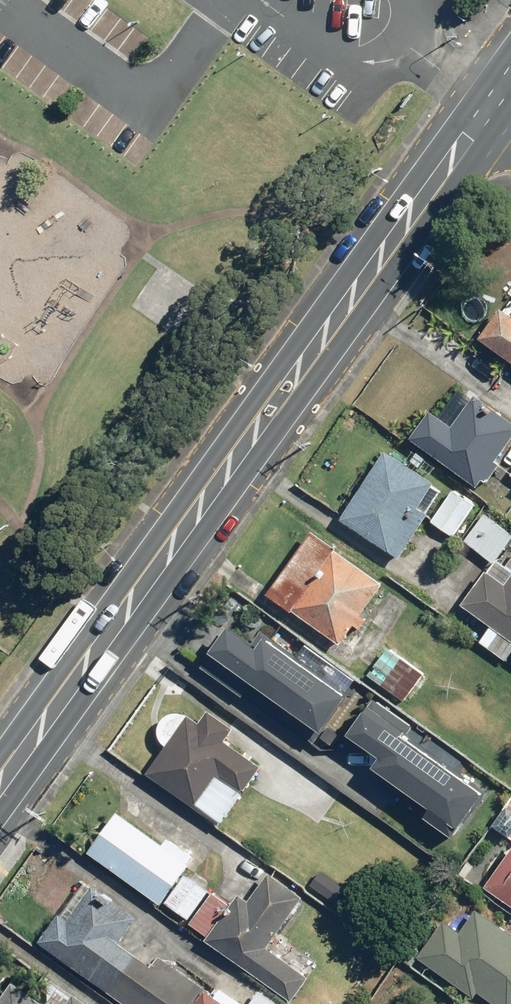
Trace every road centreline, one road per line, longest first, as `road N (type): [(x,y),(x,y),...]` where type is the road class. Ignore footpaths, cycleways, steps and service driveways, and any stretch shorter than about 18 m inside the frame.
road 1 (secondary): [(0,786),(243,448)]
road 2 (secondary): [(313,352),(488,110)]
road 3 (secondary): [(313,352),(315,381),(271,441),(243,448)]
road 4 (secondary): [(243,448),(242,419),(254,401),(286,360),(313,352)]

